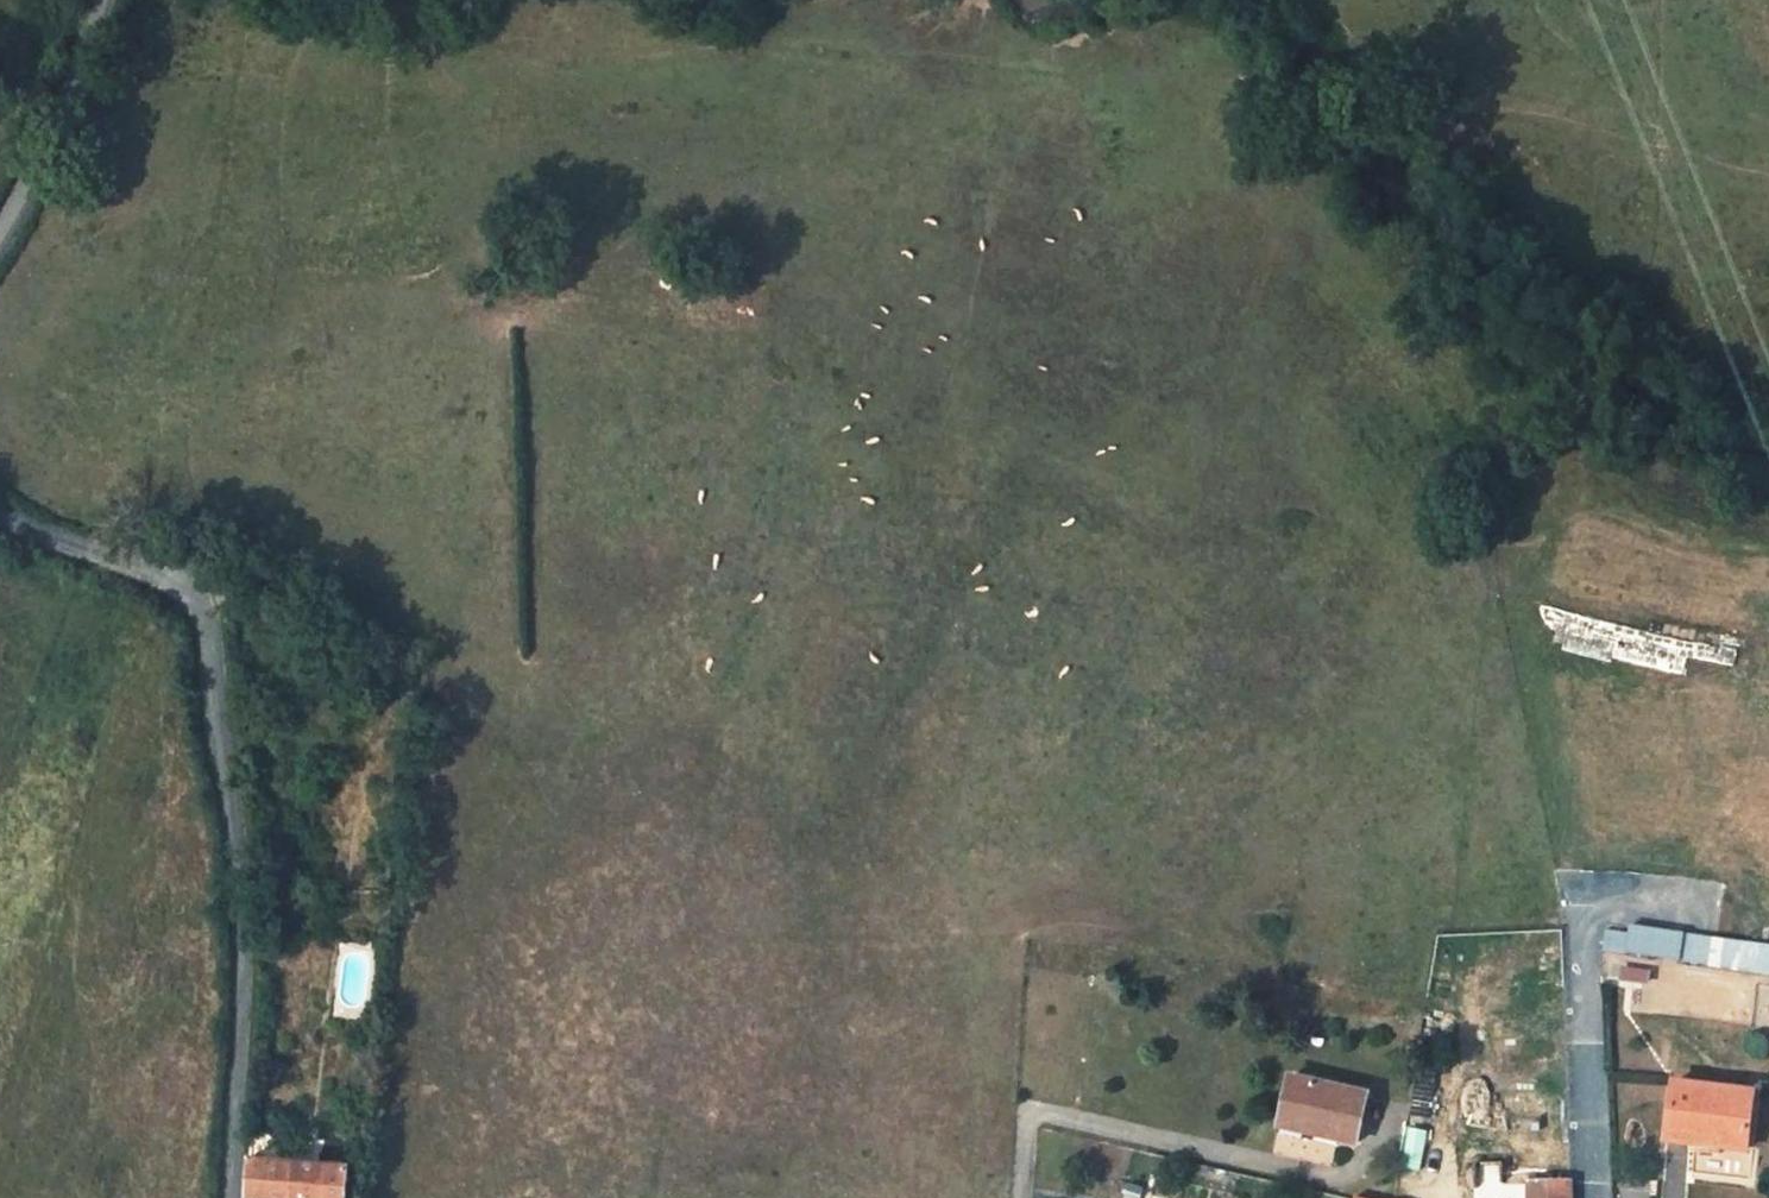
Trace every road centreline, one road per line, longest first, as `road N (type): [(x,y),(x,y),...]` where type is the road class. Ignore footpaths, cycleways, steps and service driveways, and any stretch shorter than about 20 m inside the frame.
road 1 (unclassified): [(0,513),(178,580),(207,622),(244,939),(230,1197)]
road 2 (unclassified): [(104,0),(67,104),(0,234)]

